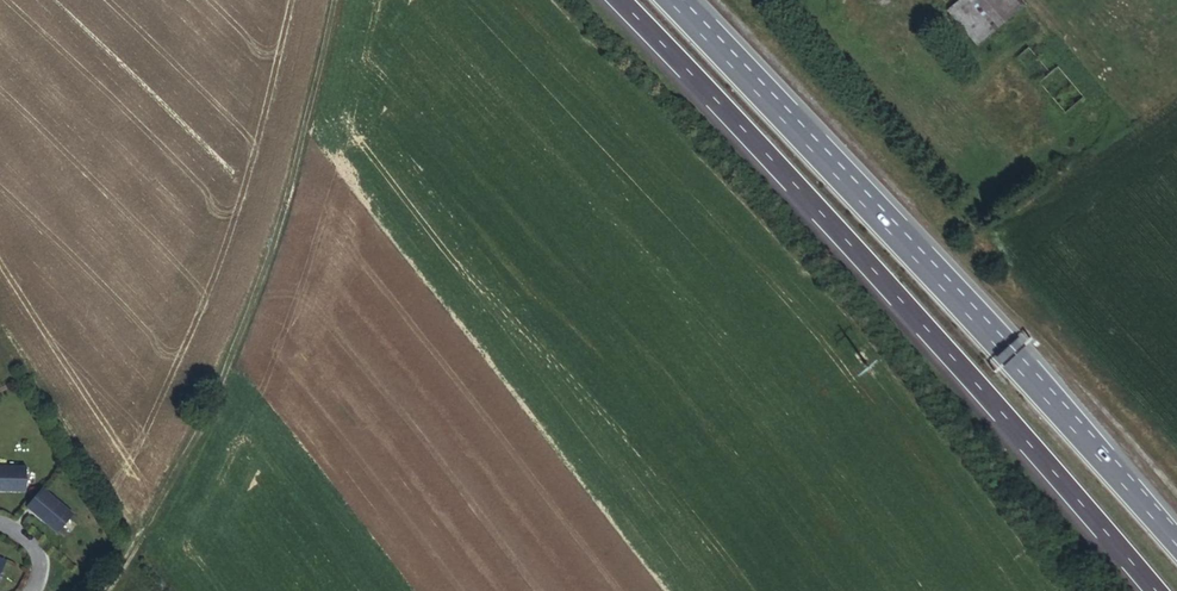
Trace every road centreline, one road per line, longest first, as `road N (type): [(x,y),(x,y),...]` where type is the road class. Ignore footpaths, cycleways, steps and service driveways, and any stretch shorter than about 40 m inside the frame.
road 1 (motorway): [(621,0),(1158,590)]
road 2 (motorway): [(1176,538),(924,243),(685,0)]
road 3 (track): [(103,590),(203,430),(240,341),(284,212),(336,0)]

